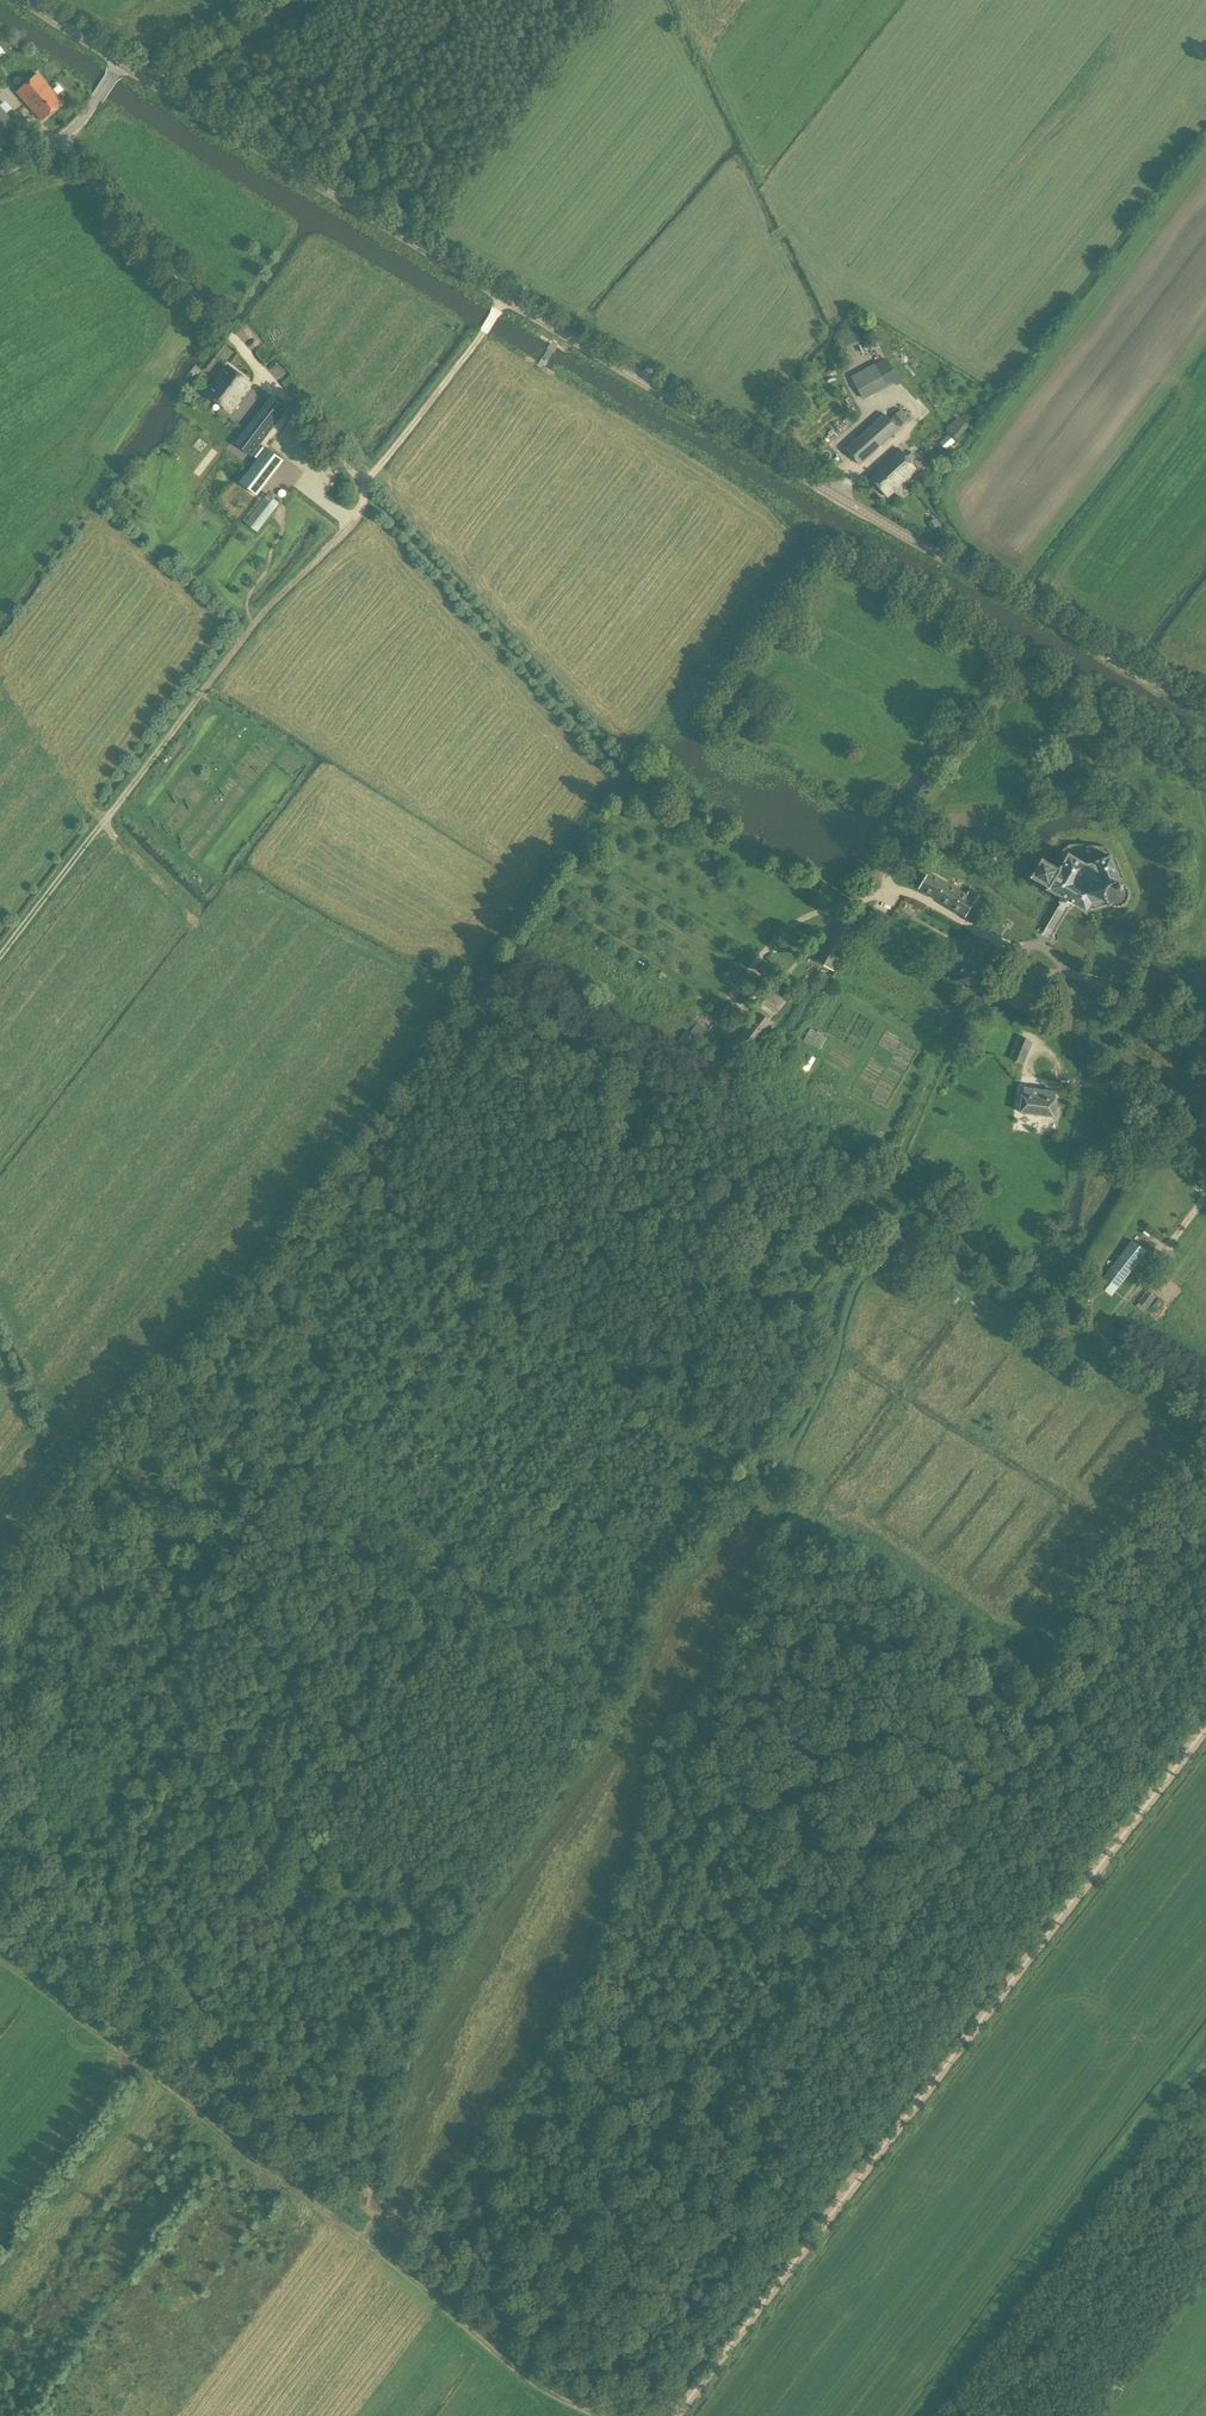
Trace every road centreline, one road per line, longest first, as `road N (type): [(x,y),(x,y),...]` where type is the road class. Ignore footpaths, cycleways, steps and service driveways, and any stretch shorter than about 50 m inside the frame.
road 1 (tertiary): [(1205,709),(746,444),(121,63)]
road 2 (track): [(196,1398),(194,1363),(498,979),(540,993),(880,1192)]
road 3 (tertiary): [(675,2415),(1205,1727)]
road 4 (track): [(0,1959),(361,2236),(509,2364),(596,2415)]
road 5 (track): [(504,297),(363,485),(362,513),(255,622),(108,823),(109,835)]
road 6 (track): [(267,375),(610,755)]
road 7 (track): [(459,979),(385,960),(254,891),(214,925),(204,924),(109,835)]
road 8 (track): [(0,1618),(181,1387)]
road 9 (track): [(610,755),(656,821),(823,911)]
road 10 (unclassified): [(0,178),(79,124),(121,63)]
road 11 (track): [(274,0),(151,82)]

